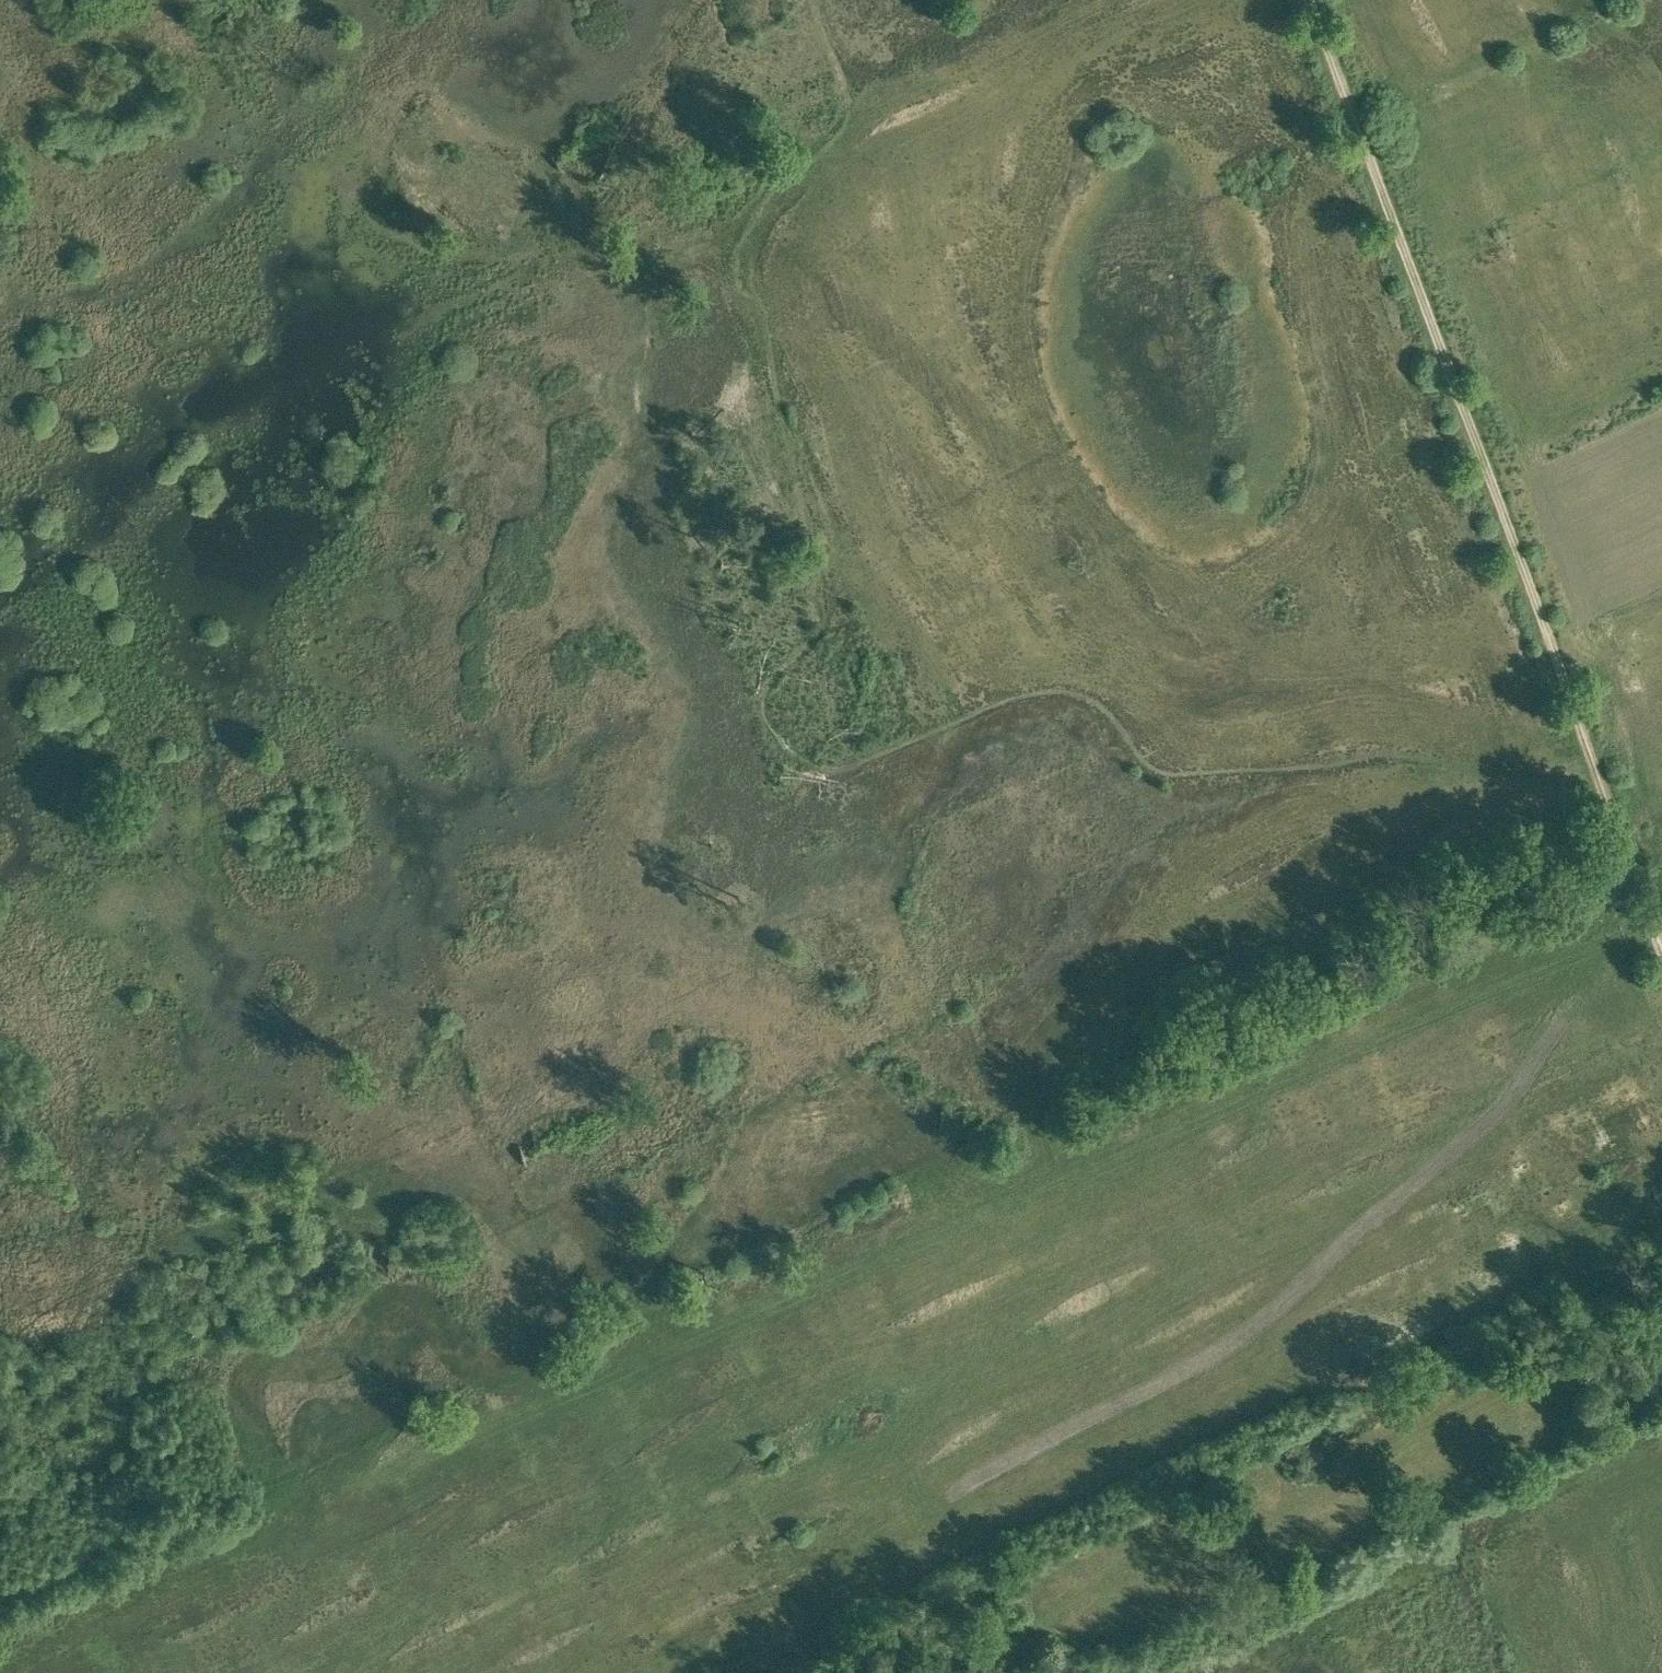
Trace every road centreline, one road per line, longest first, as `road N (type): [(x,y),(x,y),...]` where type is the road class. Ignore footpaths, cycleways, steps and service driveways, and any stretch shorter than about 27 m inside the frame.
road 1 (track): [(1306,0),(1603,783)]
road 2 (track): [(1603,783),(1661,939)]

